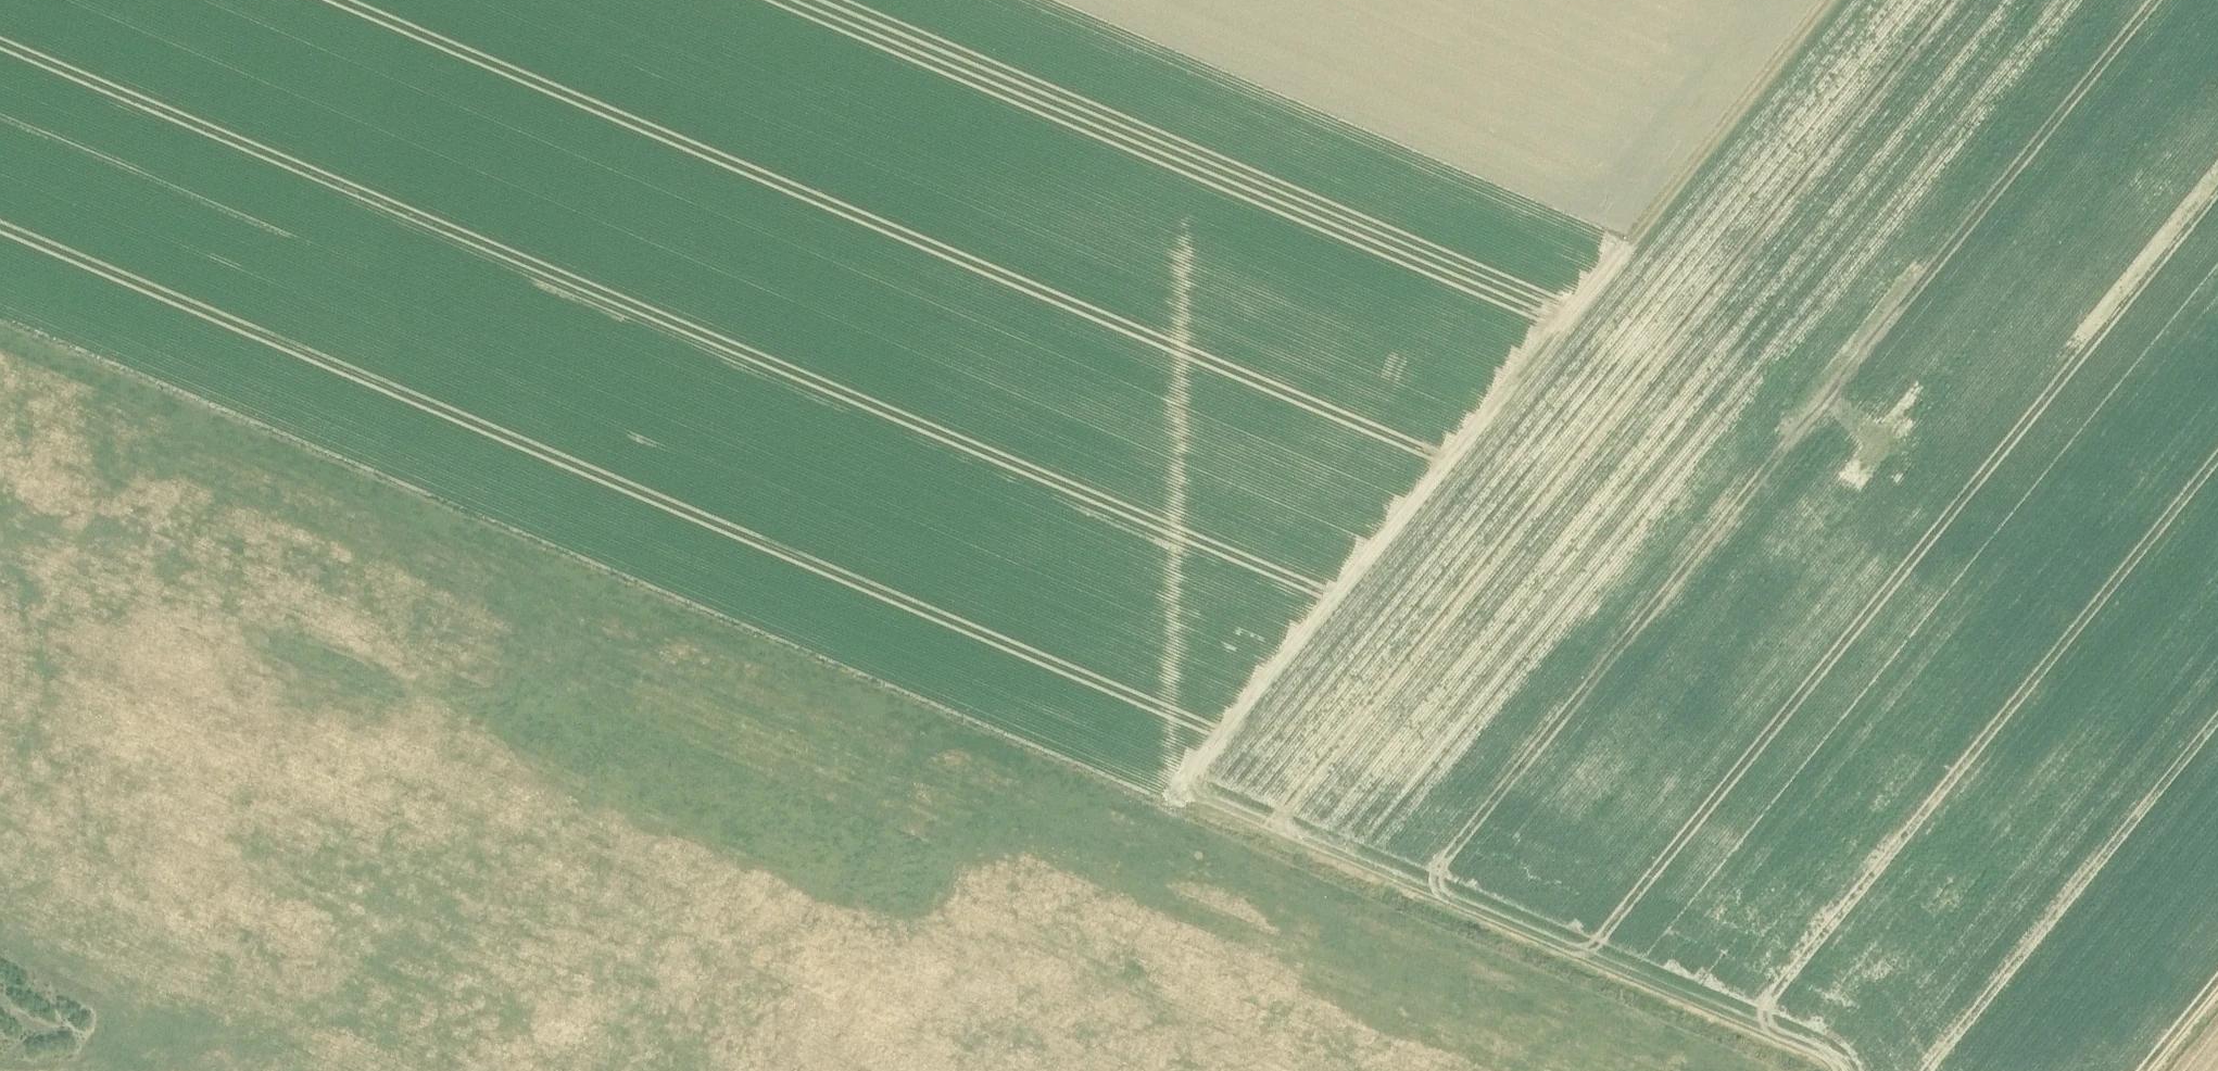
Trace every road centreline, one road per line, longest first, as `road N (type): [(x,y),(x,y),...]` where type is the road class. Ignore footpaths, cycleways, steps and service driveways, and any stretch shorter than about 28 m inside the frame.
road 1 (track): [(1833,0),(1642,229)]

